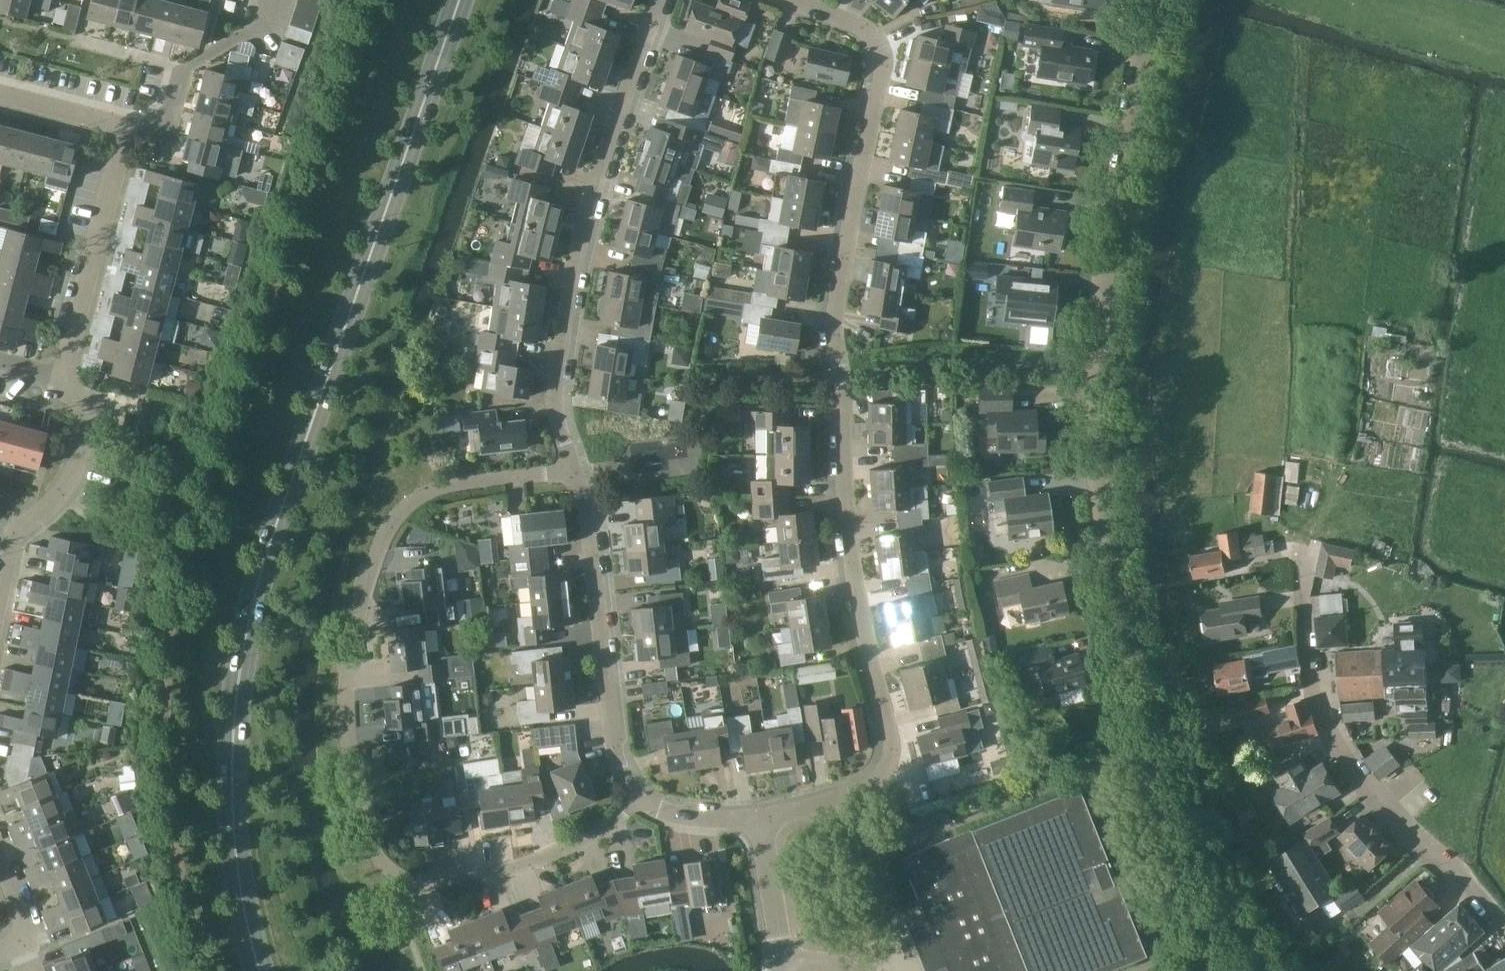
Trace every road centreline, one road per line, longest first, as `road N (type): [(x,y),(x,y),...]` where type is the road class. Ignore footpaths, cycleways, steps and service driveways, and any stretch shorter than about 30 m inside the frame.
road 1 (residential): [(1255,970),(1196,850),(1142,691),(1105,532),(1094,438),(1101,285),(1147,0)]
road 2 (residential): [(793,0),(862,25),(882,52),(835,330),(850,544),(892,738),(891,762),(871,786),(761,815)]
road 3 (primary): [(237,852),(234,725),(260,572),(461,0)]
road 4 (residential): [(641,797),(604,828),(526,863),(417,877),(375,851),(358,787),(346,691),(373,563),(391,524),(440,487),(572,469)]
road 5 (residential): [(572,469),(557,419),(575,263),(658,0)]
road 6 (residential): [(1504,931),(1472,888),(1396,818),(1338,740),(1308,657),(1300,550)]
road 7 (residential): [(65,381),(119,164),(118,135),(106,125),(0,95)]
road 8 (residential): [(641,797),(614,748),(587,511),(572,469)]
road 9 (residential): [(0,608),(17,537),(68,485),(79,461),(87,412),(65,381)]
road 10 (unclassified): [(791,969),(761,815)]
road 11 (residential): [(761,815),(691,816),(641,797)]
road 12 (primary): [(270,970),(237,852)]
road 13 (primary): [(237,852),(251,970)]

